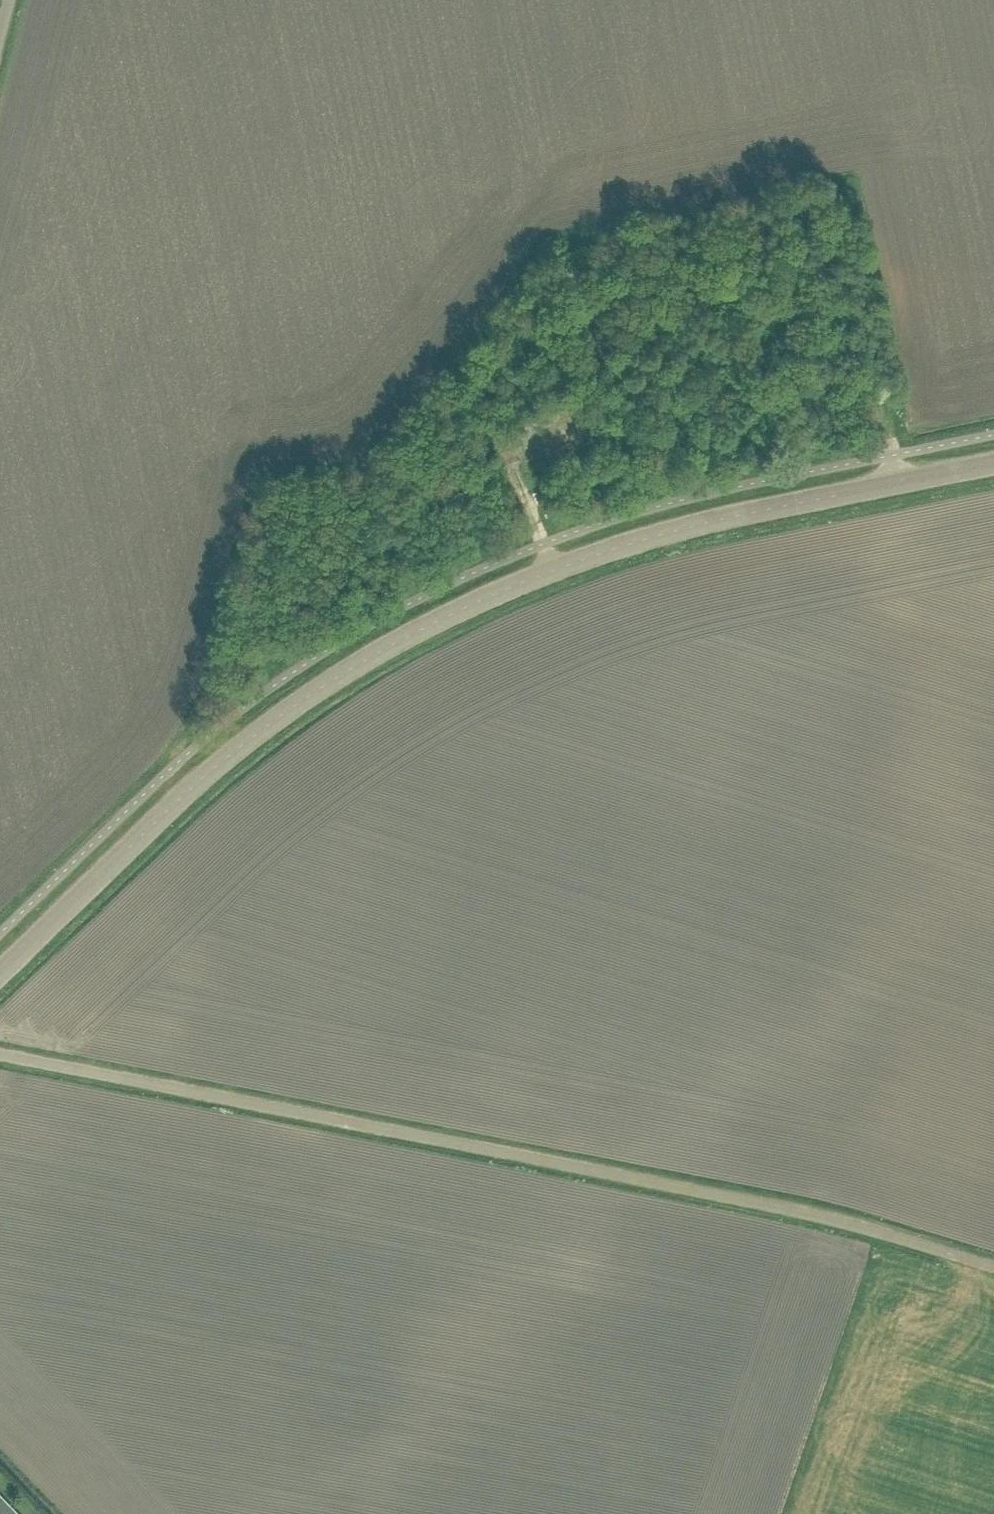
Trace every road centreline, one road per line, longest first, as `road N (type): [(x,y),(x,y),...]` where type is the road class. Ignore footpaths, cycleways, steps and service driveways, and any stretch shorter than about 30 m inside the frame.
road 1 (tertiary): [(0,968),(232,750),(355,662),(599,537),(993,453)]
road 2 (unclassified): [(993,1266),(804,1213),(0,1053)]

